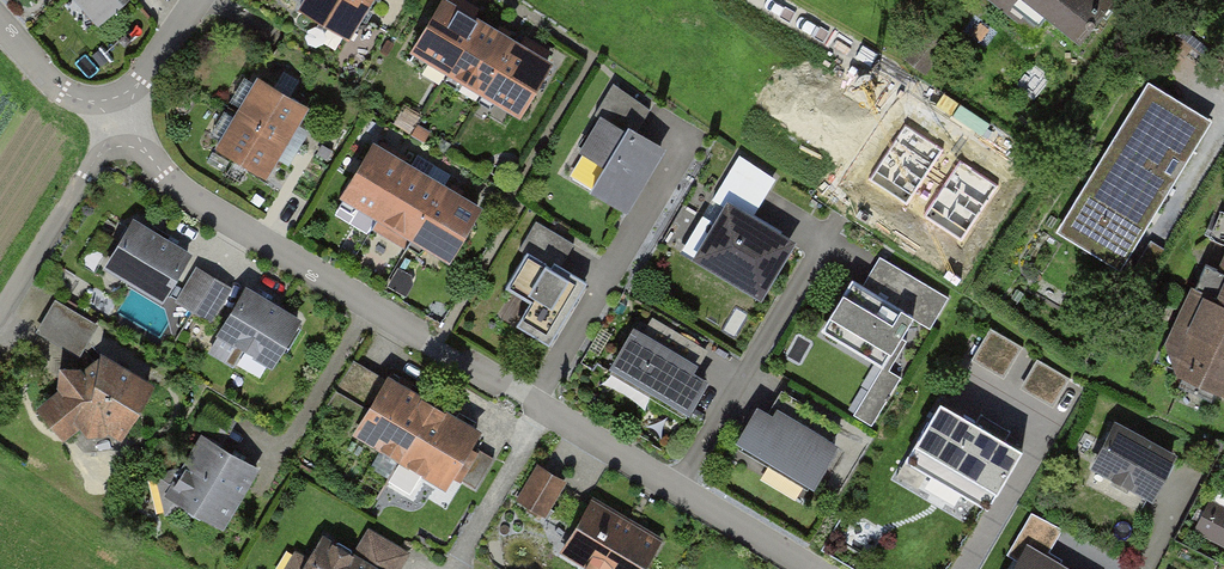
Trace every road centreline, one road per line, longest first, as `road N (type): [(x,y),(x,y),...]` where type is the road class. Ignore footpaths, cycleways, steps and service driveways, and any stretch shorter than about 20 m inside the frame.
road 1 (residential): [(810,568),(164,181),(115,126)]
road 2 (residential): [(115,126),(66,96),(0,22)]
road 3 (residential): [(115,126),(200,0)]

